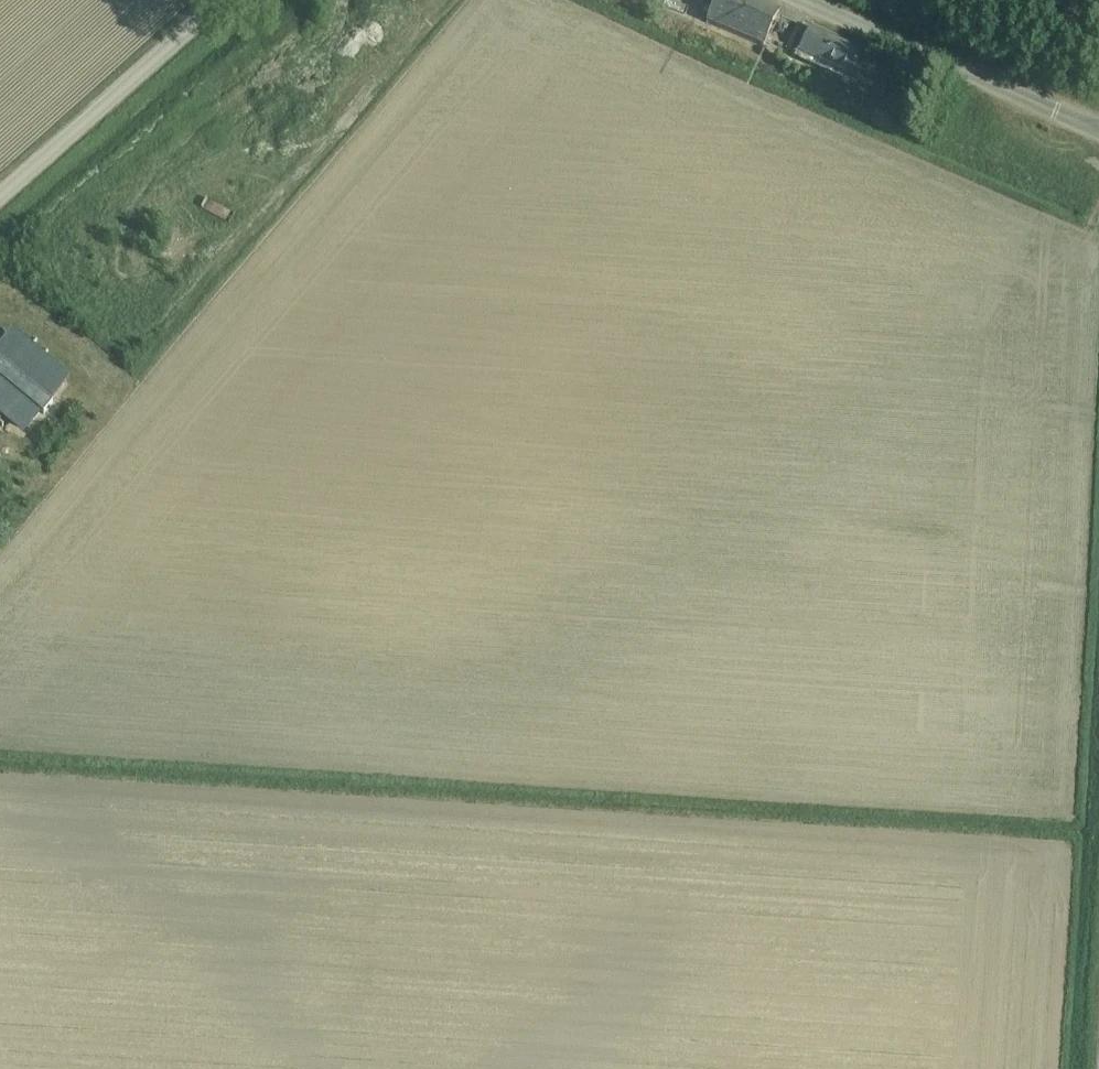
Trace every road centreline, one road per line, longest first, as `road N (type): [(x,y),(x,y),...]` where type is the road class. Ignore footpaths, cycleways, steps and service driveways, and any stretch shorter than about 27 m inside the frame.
road 1 (unclassified): [(1098,128),(795,0)]
road 2 (unclassified): [(0,196),(218,0)]

